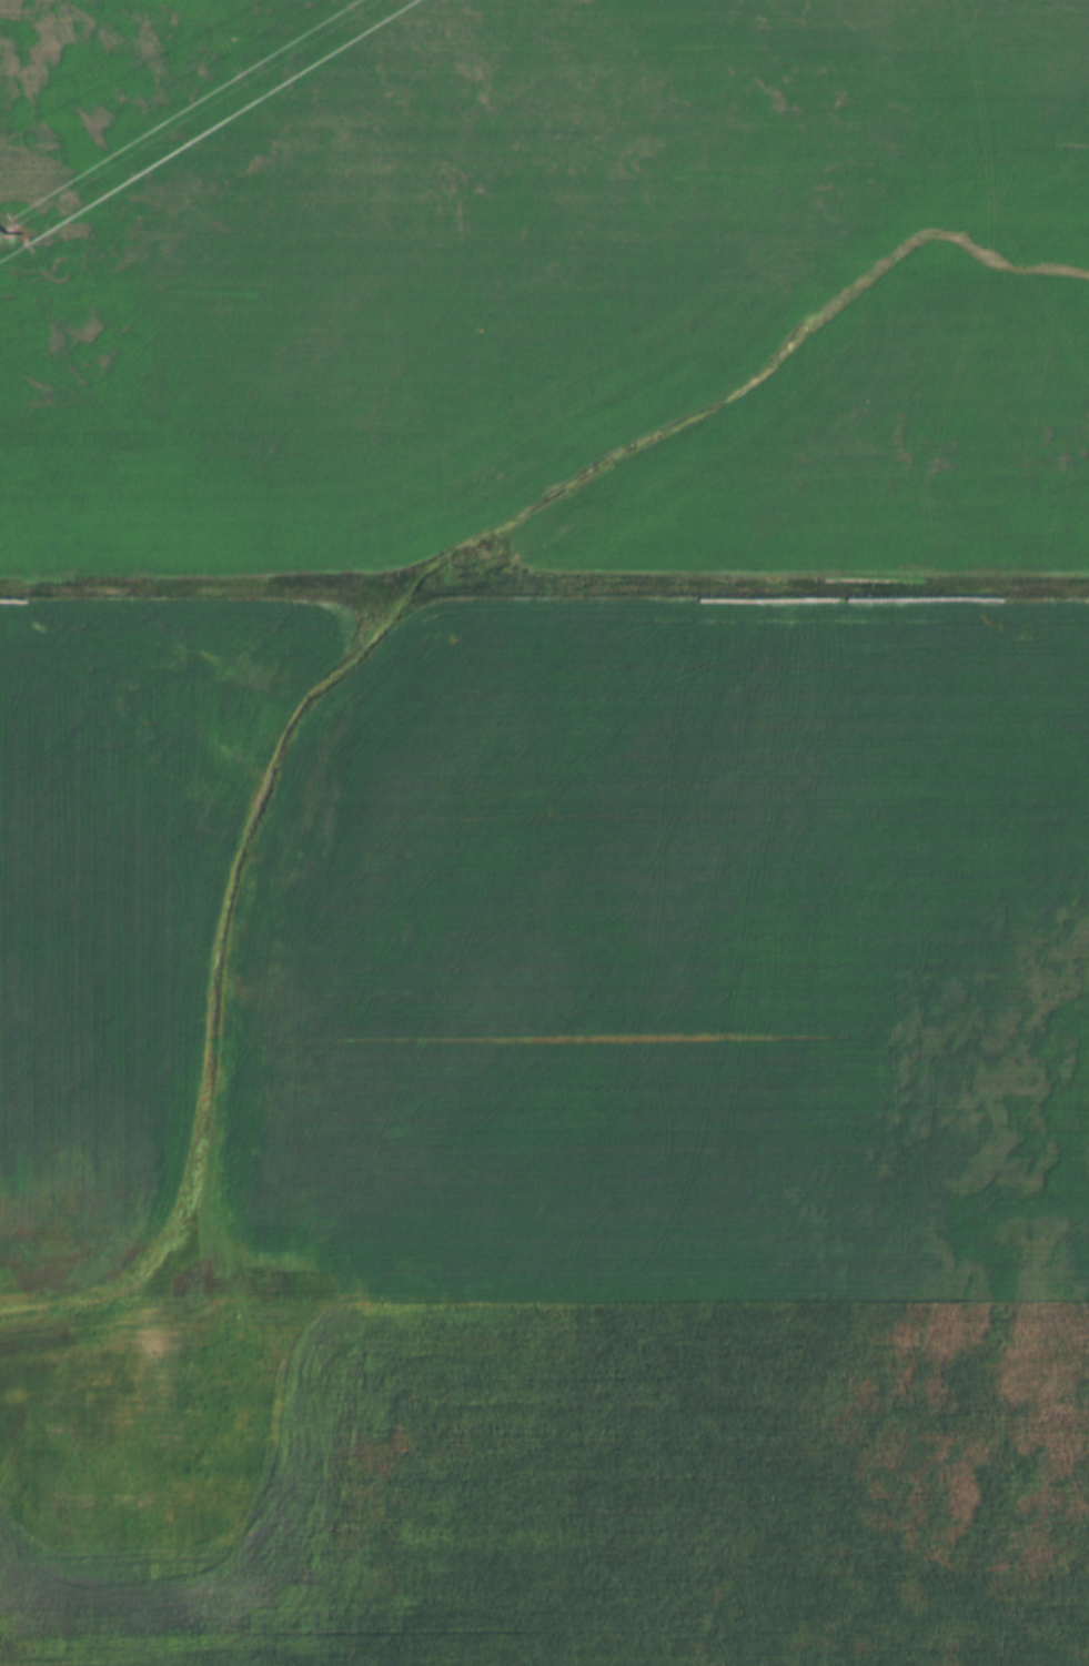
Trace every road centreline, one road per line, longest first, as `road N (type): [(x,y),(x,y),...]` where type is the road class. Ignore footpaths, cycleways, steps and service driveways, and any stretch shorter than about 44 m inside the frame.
road 1 (track): [(0,578),(1088,583)]

